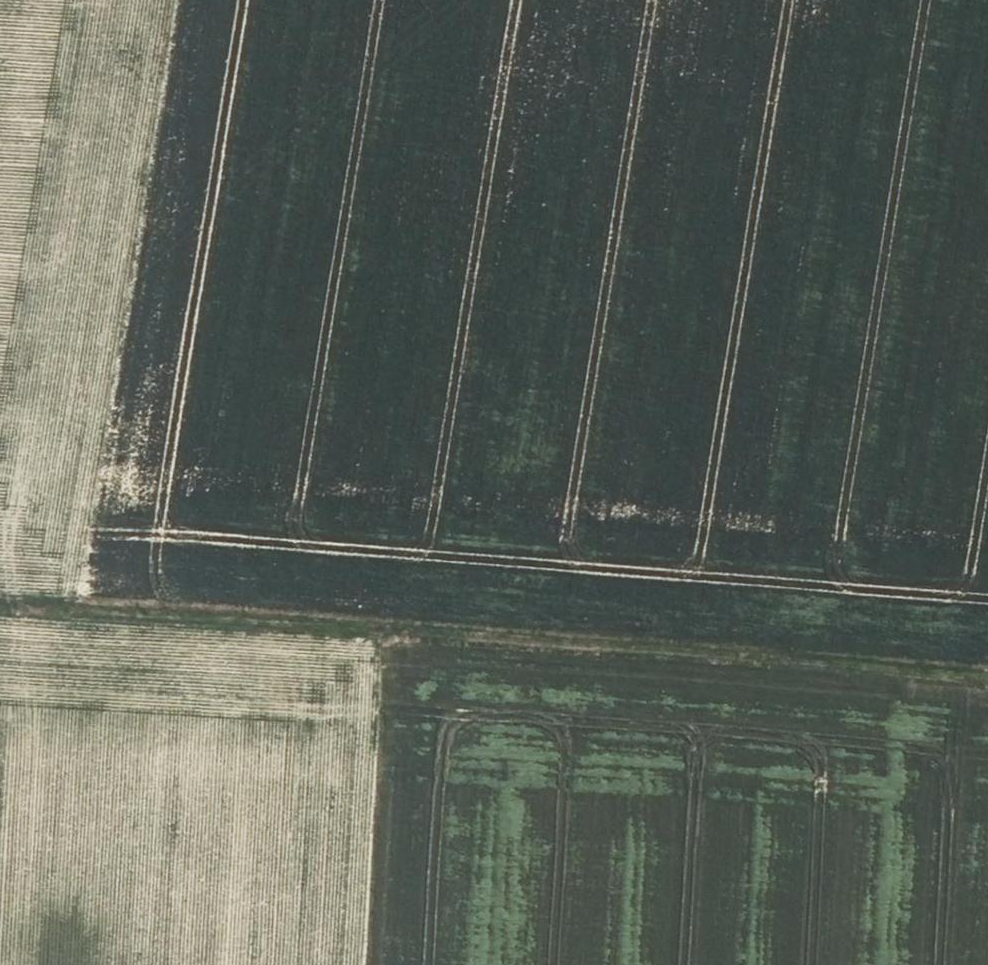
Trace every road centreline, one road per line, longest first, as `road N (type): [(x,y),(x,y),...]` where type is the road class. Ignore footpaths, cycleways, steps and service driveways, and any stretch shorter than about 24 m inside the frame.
road 1 (track): [(0,606),(987,679)]

